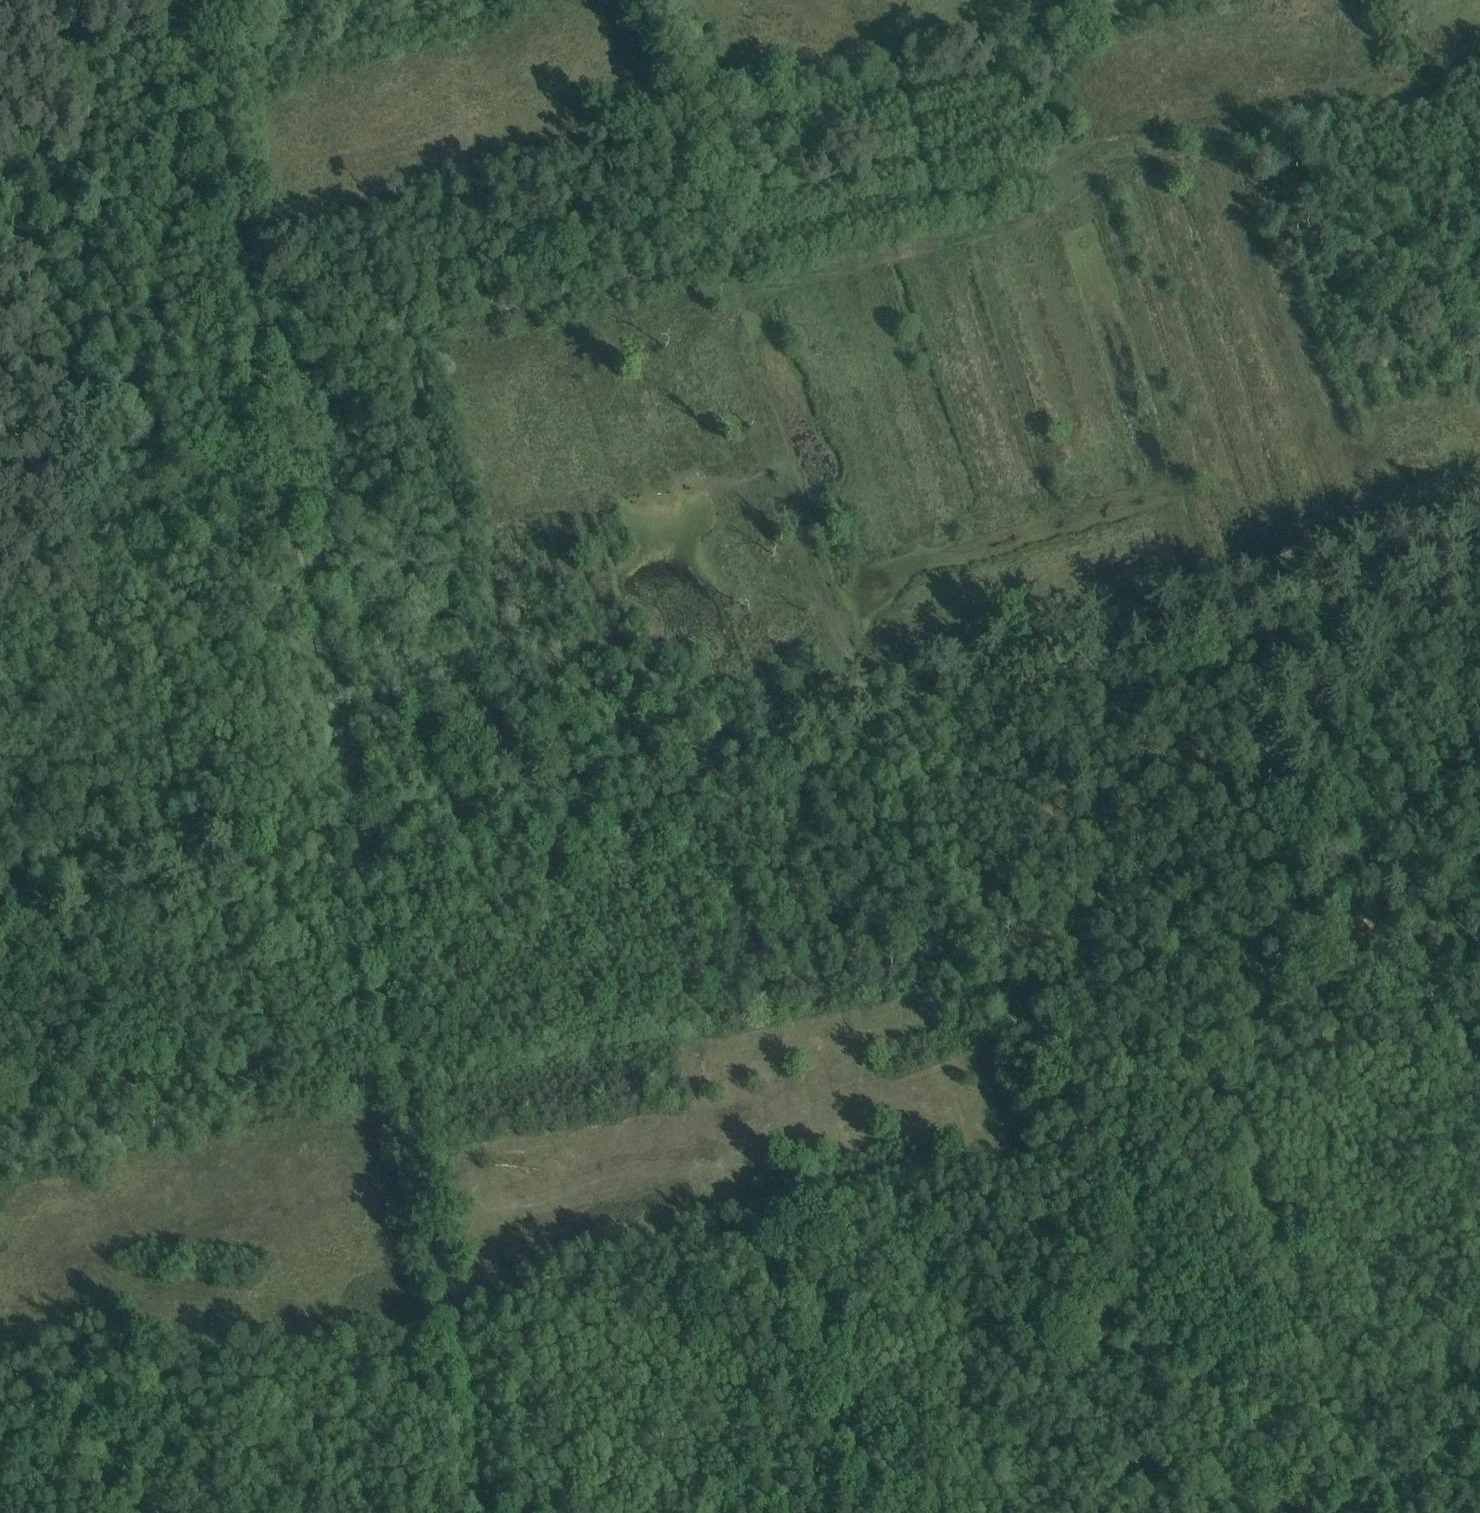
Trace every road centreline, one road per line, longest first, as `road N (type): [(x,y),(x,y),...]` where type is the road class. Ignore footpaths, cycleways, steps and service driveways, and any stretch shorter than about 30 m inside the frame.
road 1 (track): [(278,365),(755,261),(793,297),(891,700)]
road 2 (track): [(1380,1512),(1237,1122),(1262,1068),(1479,1013)]
road 3 (track): [(1479,1381),(1345,1417)]

